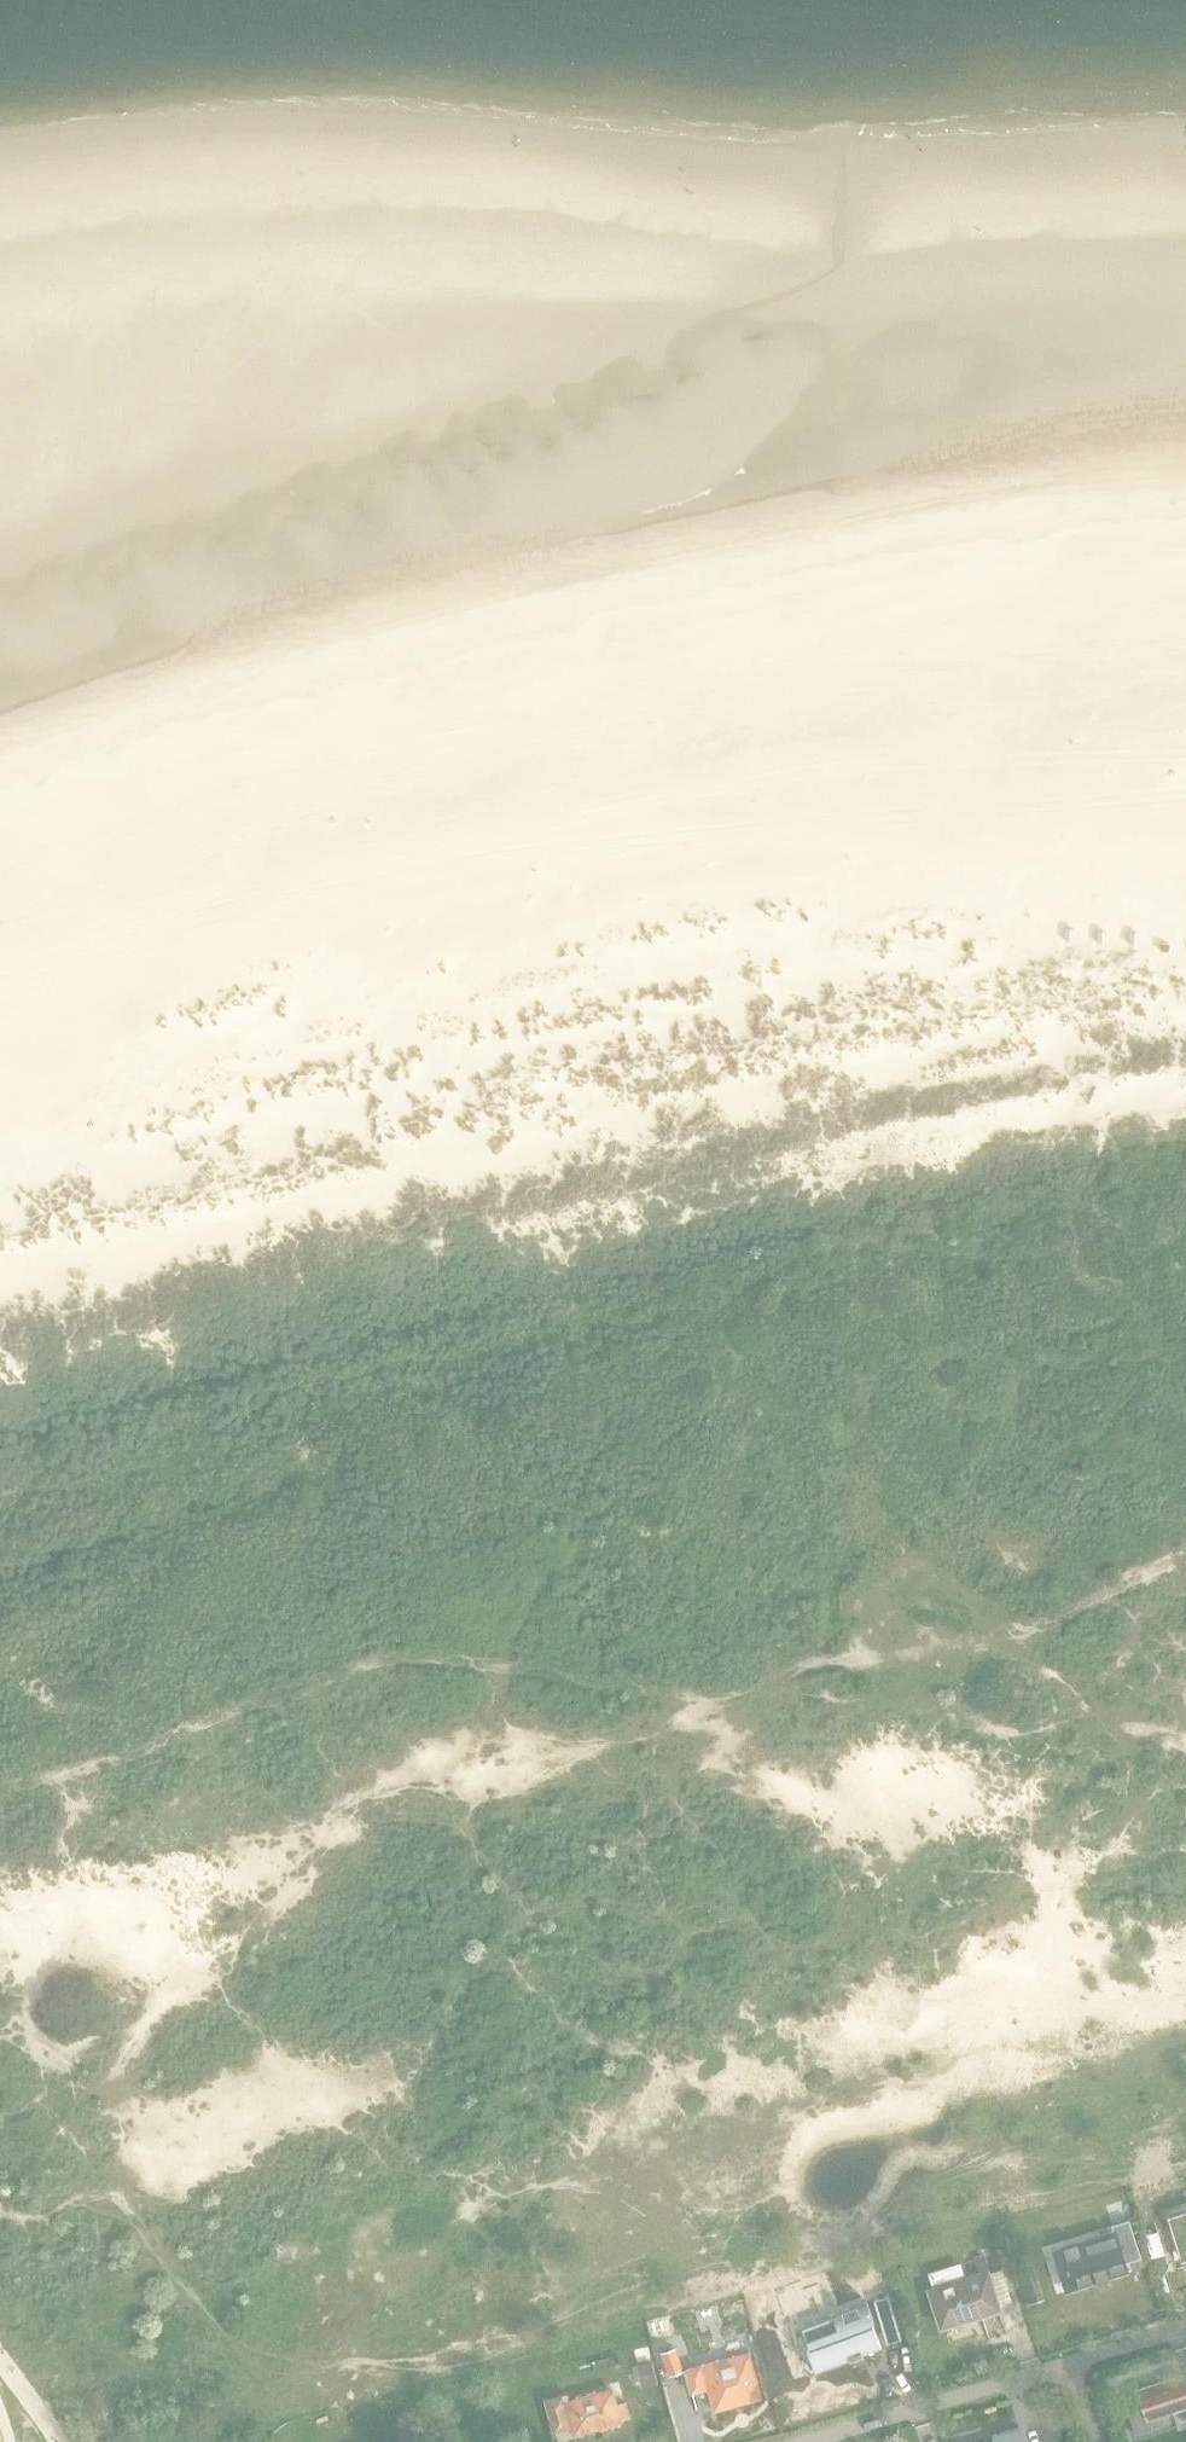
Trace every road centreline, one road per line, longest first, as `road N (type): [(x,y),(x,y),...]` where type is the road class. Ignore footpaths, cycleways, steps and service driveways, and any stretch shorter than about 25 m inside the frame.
road 1 (residential): [(805,2441),(1067,2363)]
road 2 (residential): [(1067,2363),(1185,2326)]

